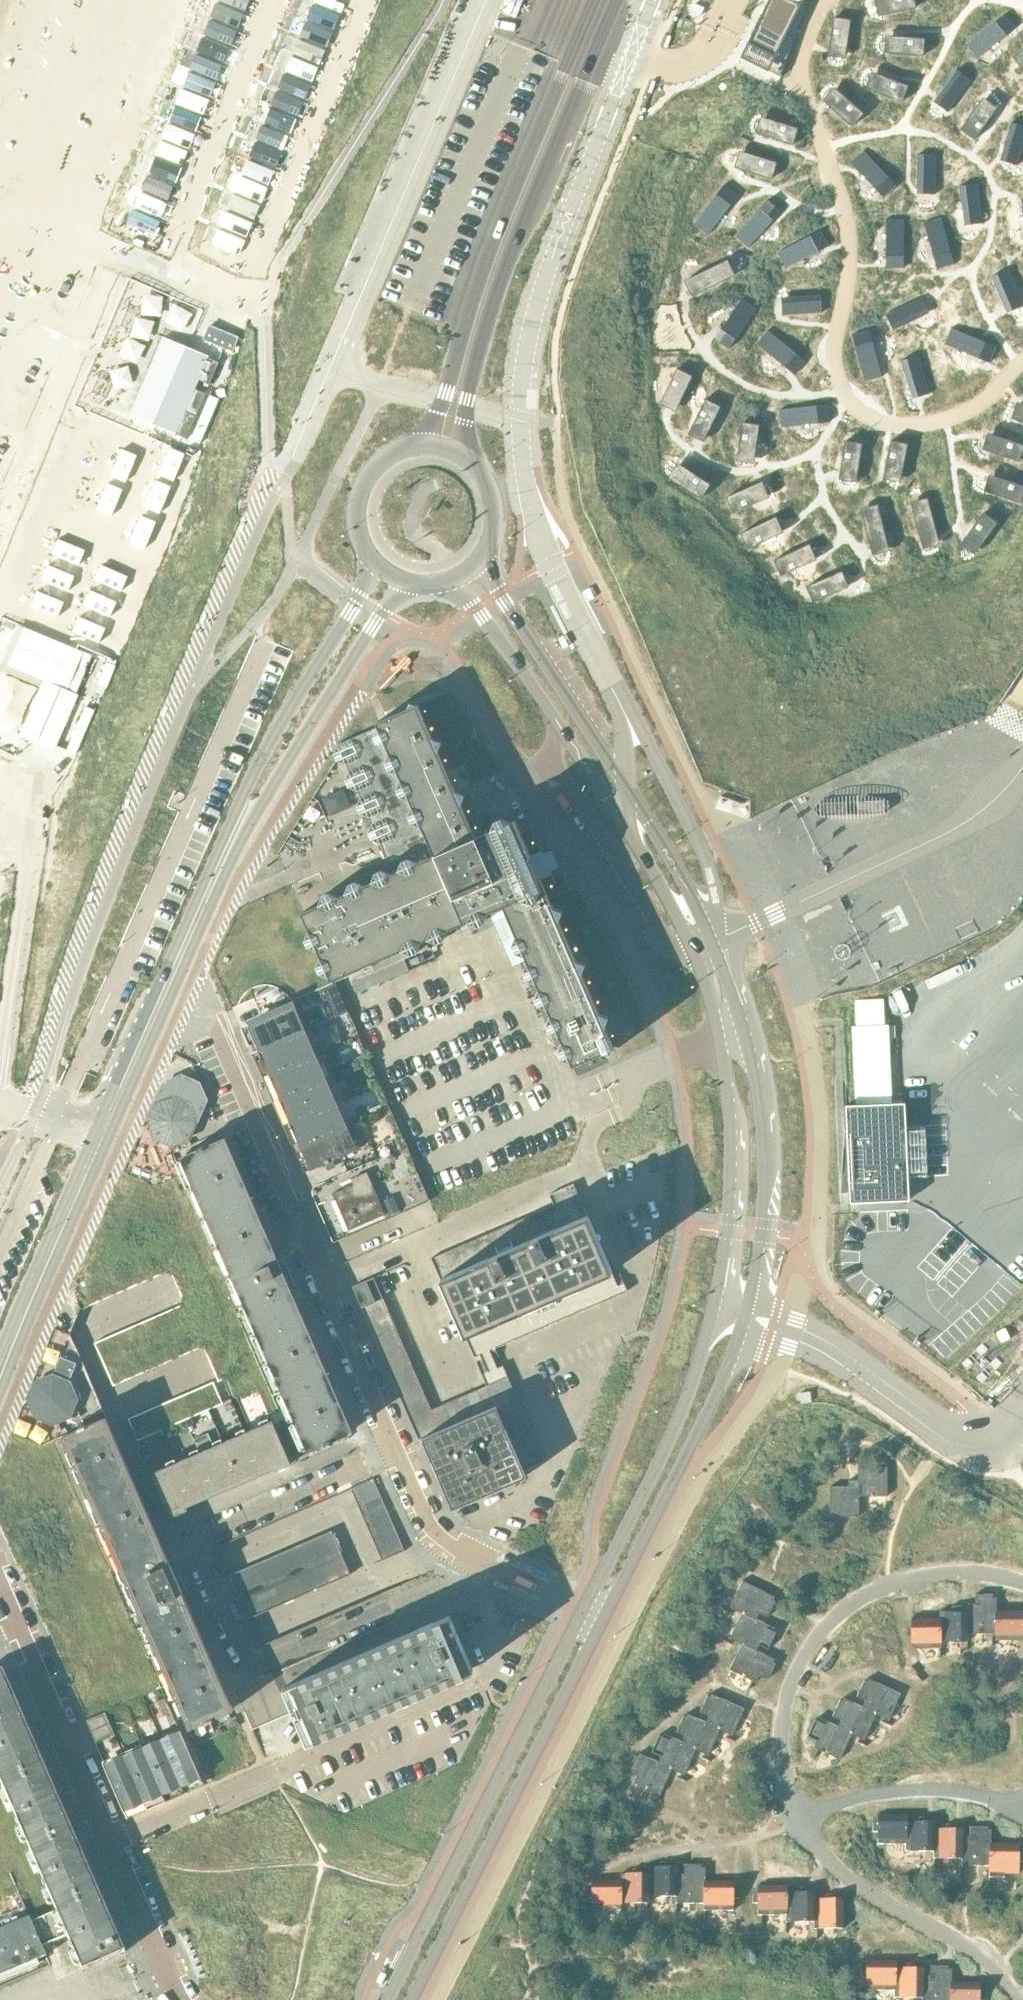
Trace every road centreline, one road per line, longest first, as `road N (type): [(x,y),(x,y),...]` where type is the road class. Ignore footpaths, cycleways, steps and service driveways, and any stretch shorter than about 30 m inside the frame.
road 1 (secondary): [(749,1317),(761,1278),(768,1167),(753,1036),(719,941),(630,783),(501,593),(492,542)]
road 2 (secondary): [(440,587),(457,586),(479,606),(632,832),(695,950),(732,1111),(725,1274),(716,1309)]
road 3 (residential): [(583,1610),(474,1559),(429,1523),(219,1039)]
road 4 (secondary): [(0,1376),(242,817)]
road 5 (primary): [(466,463),(466,422),(492,329),(619,0)]
road 6 (primary): [(595,0),(421,451)]
road 7 (residential): [(183,1999),(0,1597)]
road 8 (secondary): [(583,1610),(387,1999)]
road 9 (secondary): [(412,1999),(603,1620)]
road 10 (secondary): [(603,1620),(749,1317)]
road 11 (secondary): [(716,1309),(678,1421),(583,1610)]
road 12 (unclassified): [(749,1317),(829,1348),(965,1444),(998,1439),(1022,1407)]
road 13 (secondary): [(371,559),(352,614),(247,789),(242,817)]
road 14 (secondary): [(242,817),(404,584)]
road 15 (secondary): [(421,451),(398,457),(365,490),(360,537),(371,559)]

